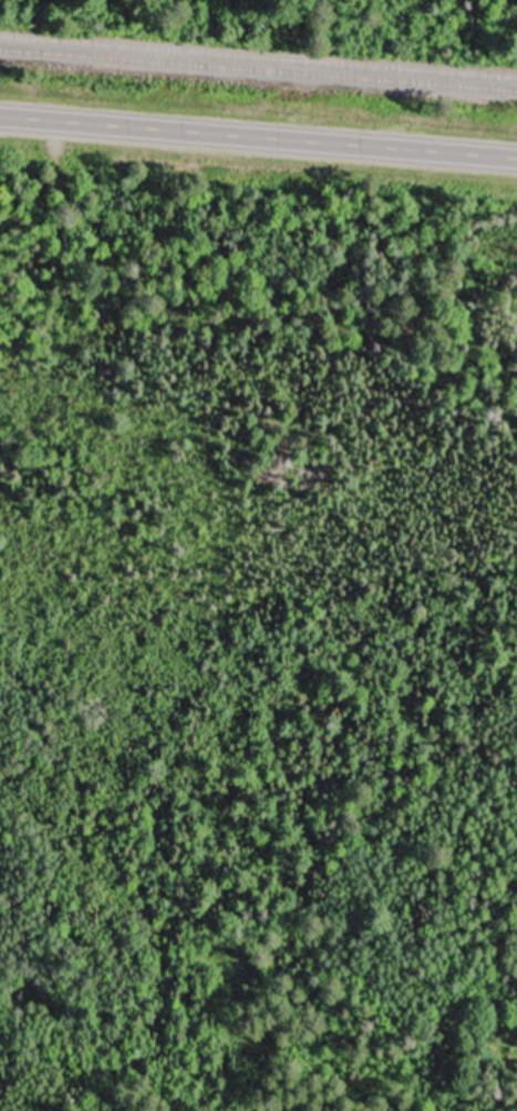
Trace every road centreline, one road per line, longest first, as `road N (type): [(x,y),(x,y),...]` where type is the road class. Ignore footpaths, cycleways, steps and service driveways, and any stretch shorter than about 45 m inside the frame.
road 1 (primary): [(0,118),(516,160)]

